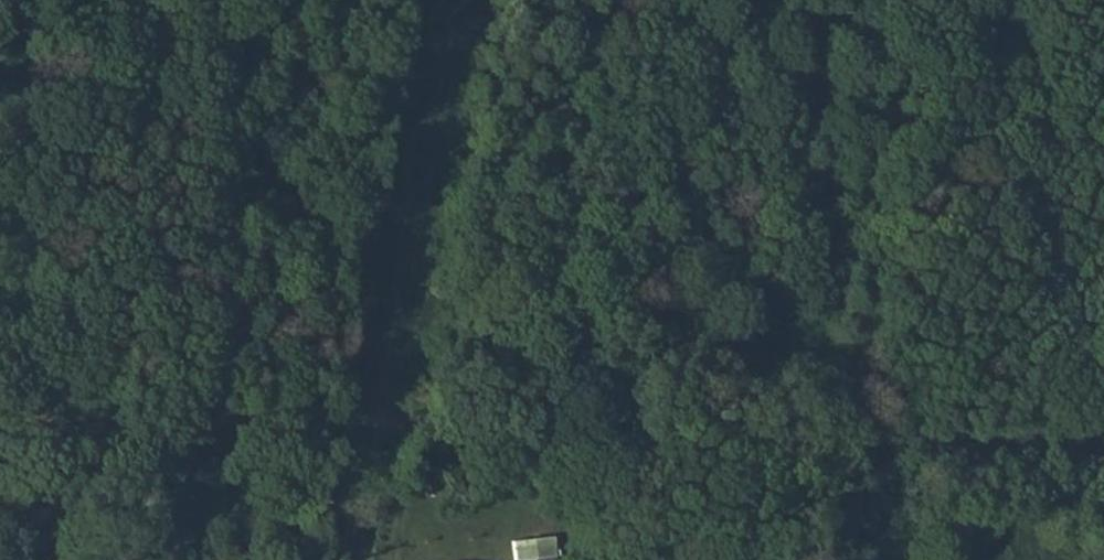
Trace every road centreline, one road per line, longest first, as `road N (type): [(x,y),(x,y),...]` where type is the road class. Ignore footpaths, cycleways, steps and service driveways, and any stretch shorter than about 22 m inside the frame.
road 1 (track): [(858,0),(841,426),(365,425)]
road 2 (track): [(409,0),(400,372),(389,409),(365,425)]
road 3 (track): [(365,425),(122,421),(64,414),(25,387)]
road 4 (track): [(841,426),(1103,423)]

